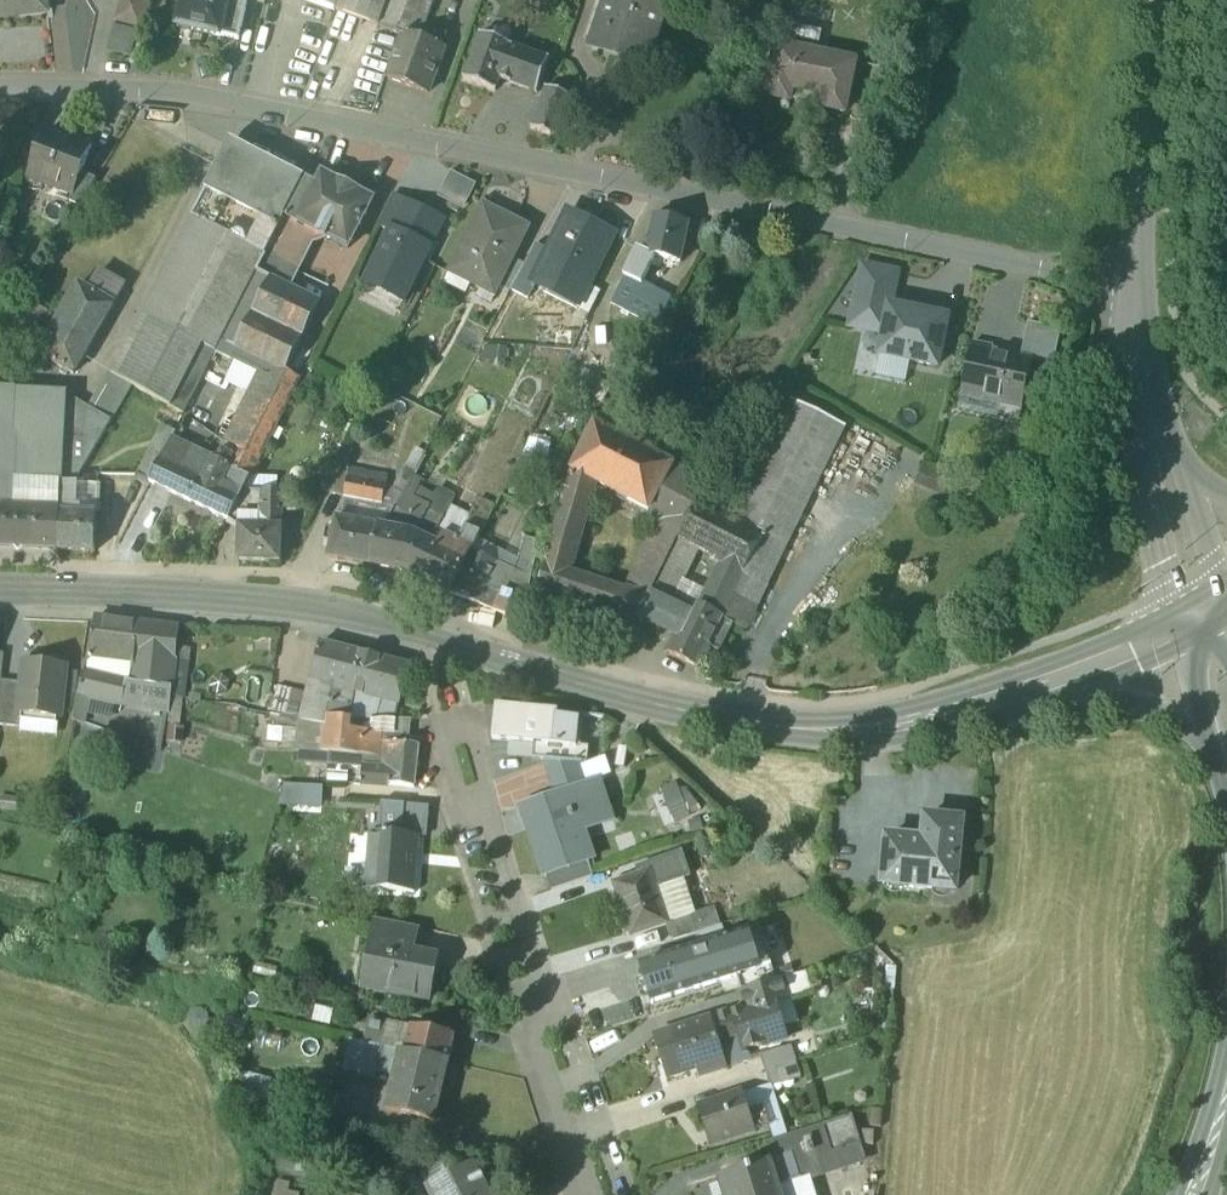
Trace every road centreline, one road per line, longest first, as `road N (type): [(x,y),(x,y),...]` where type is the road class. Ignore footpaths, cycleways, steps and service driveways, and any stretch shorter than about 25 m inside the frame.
road 1 (residential): [(0,100),(186,104),(306,119),(529,173),(1143,294)]
road 2 (tertiary): [(1000,715),(932,734),(819,744),(648,713),(348,621),(166,605),(0,603)]
road 3 (residential): [(602,1194),(482,776)]
road 4 (residential): [(1163,0),(1150,89),(1143,294)]
road 5 (tertiary): [(1000,715),(1107,706),(1150,715),(1194,733),(1226,766)]
road 6 (tertiary): [(1208,616),(1000,715)]
road 7 (residential): [(1158,426),(1208,616)]
road 8 (residential): [(1143,294),(1158,426)]

